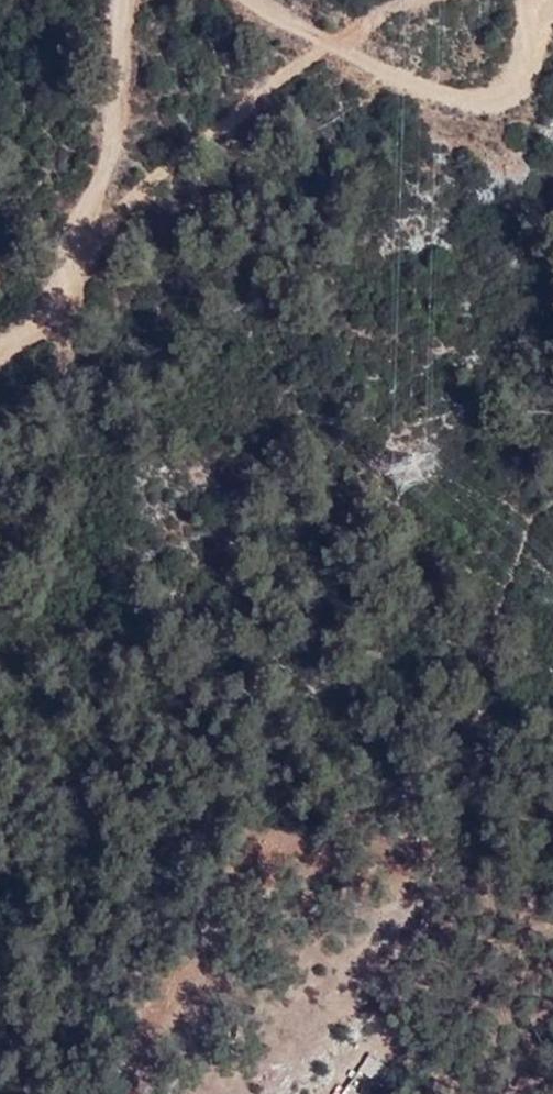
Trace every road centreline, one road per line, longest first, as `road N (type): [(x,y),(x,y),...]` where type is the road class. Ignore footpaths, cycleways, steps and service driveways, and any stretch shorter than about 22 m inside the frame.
road 1 (track): [(0,362),(77,306),(115,145),(129,0)]
road 2 (track): [(262,0),(334,46),(447,97),(493,100),(520,74),(541,0)]

